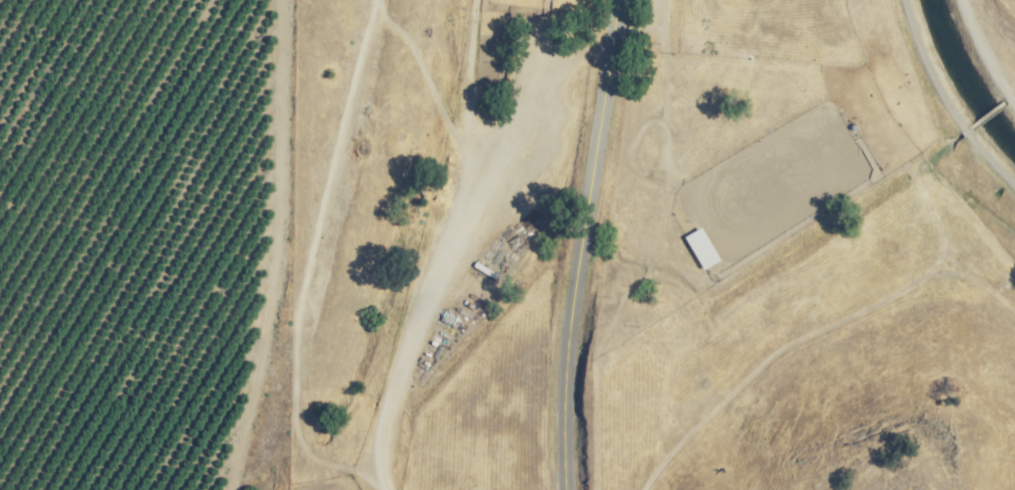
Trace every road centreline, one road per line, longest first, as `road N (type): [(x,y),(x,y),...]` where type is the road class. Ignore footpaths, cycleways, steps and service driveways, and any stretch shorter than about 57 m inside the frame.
road 1 (tertiary): [(565,489),(564,368),(616,0)]

